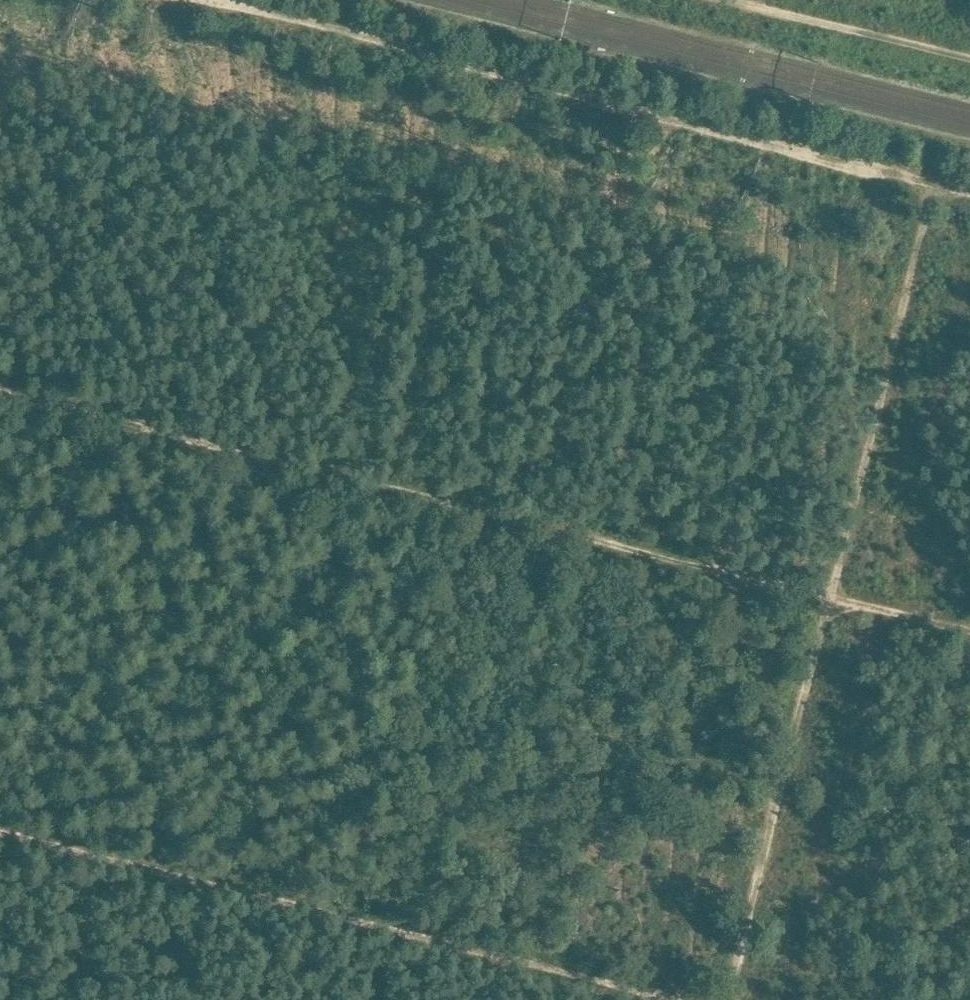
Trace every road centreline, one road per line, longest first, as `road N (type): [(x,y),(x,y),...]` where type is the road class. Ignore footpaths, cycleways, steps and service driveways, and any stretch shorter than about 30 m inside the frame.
road 1 (track): [(721,999),(929,167)]
road 2 (track): [(825,598),(0,399)]
road 3 (track): [(969,177),(249,0)]
road 4 (track): [(0,823),(714,999)]
road 5 (track): [(734,0),(969,57)]
road 6 (track): [(825,598),(969,633)]

